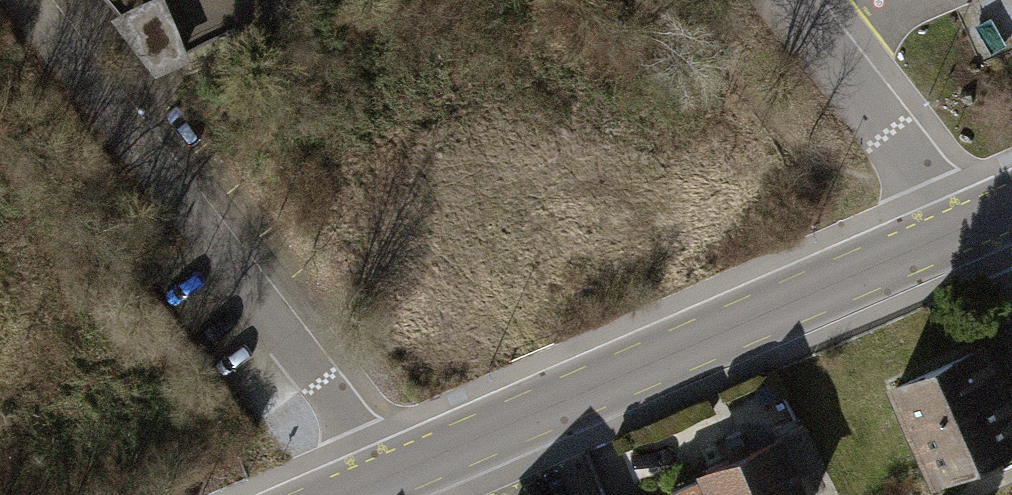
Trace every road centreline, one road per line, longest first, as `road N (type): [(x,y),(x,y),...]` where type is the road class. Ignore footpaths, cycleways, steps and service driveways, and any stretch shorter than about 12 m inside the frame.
road 1 (residential): [(369,481),(953,234)]
road 2 (residential): [(369,481),(333,401),(24,0)]
road 3 (residential): [(953,234),(791,0)]

